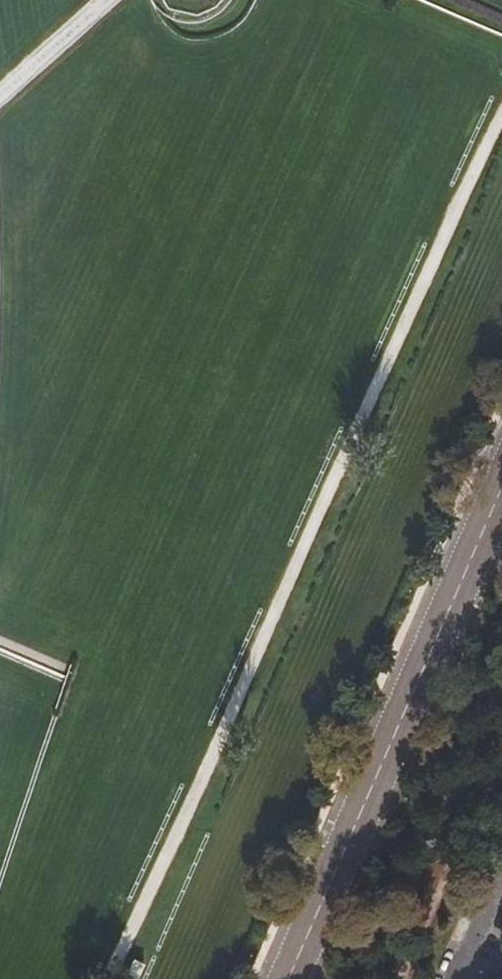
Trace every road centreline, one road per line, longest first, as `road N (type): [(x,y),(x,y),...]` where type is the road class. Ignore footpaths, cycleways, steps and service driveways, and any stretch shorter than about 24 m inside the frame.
road 1 (track): [(501,114),(109,978)]
road 2 (unclassified): [(288,978),(501,485)]

